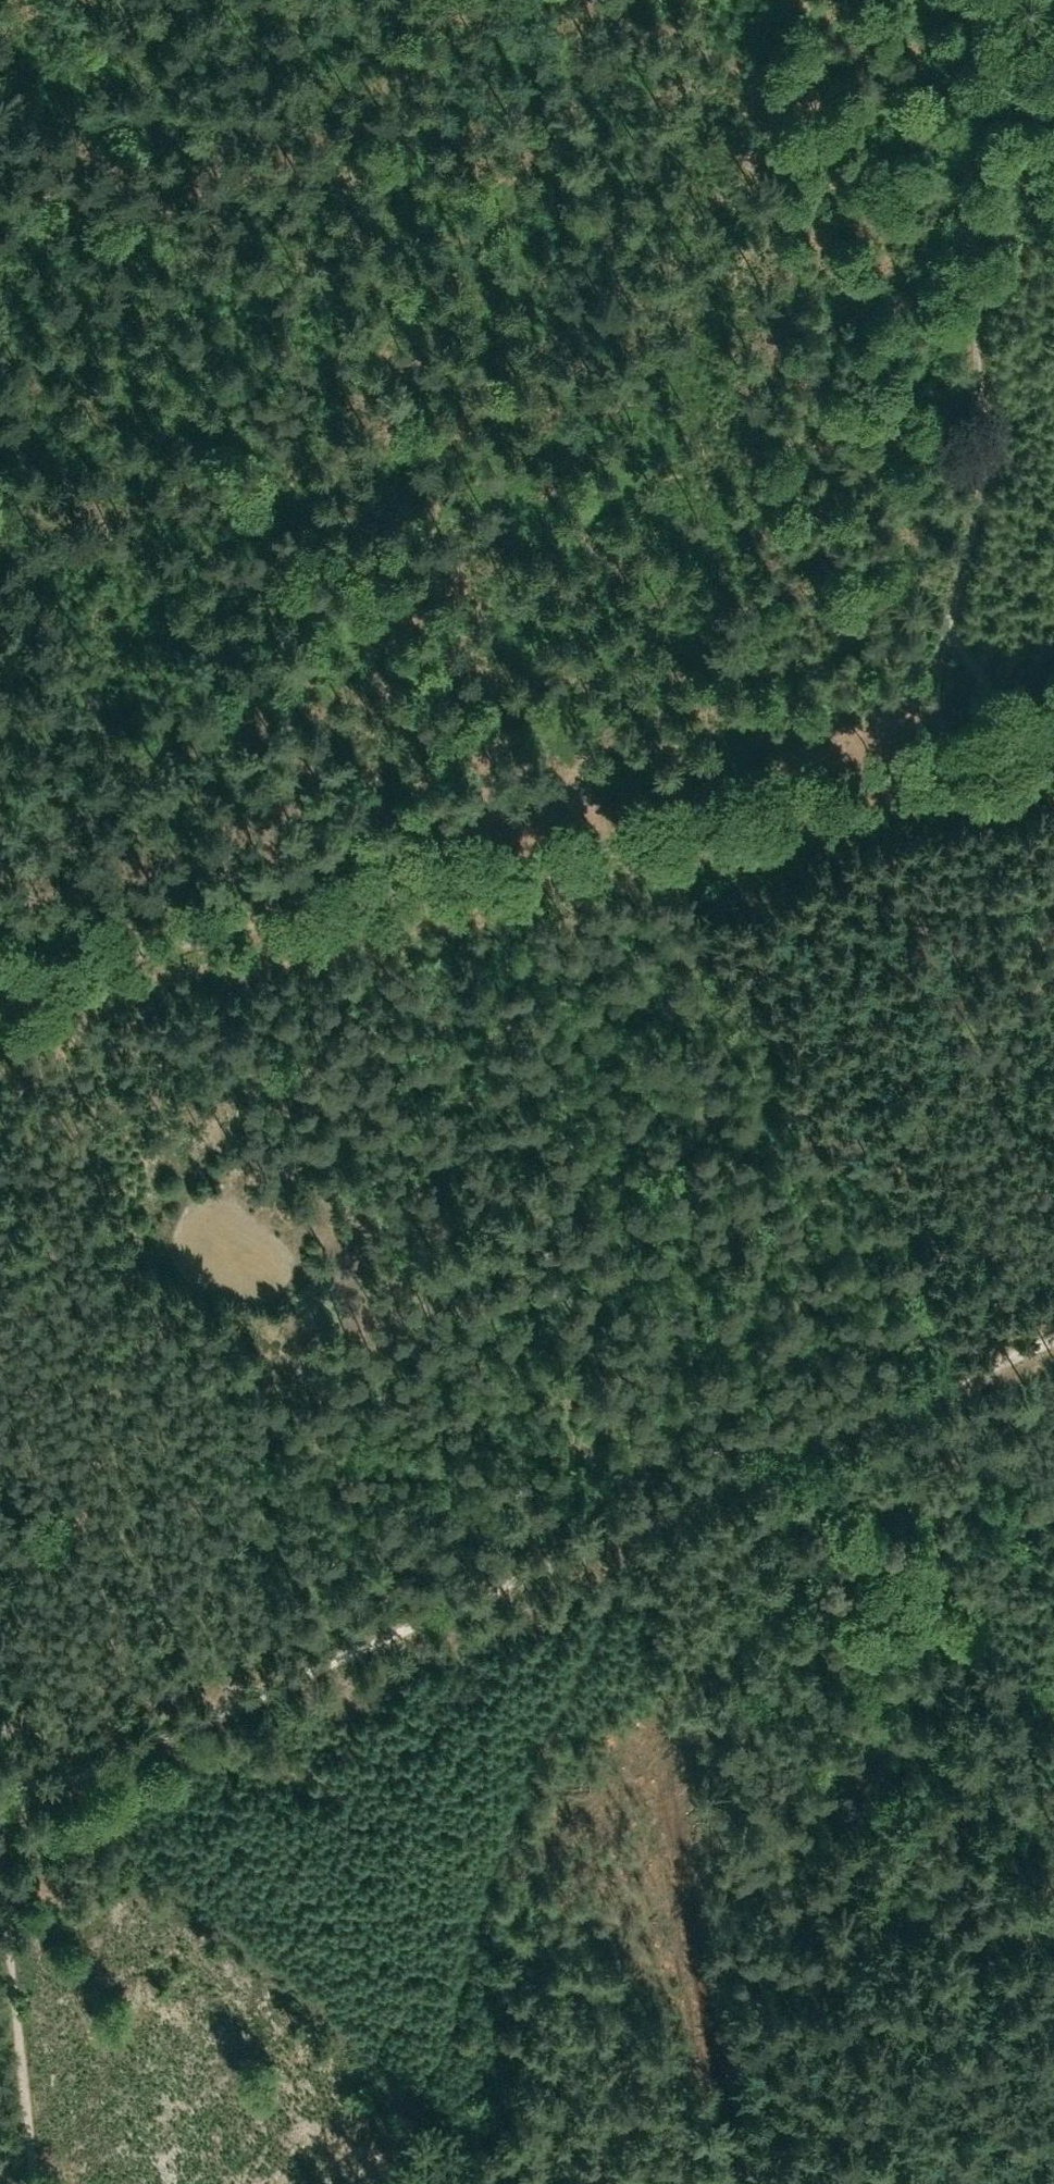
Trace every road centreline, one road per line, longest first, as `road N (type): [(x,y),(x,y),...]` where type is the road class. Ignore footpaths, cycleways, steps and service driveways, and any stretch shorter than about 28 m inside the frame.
road 1 (track): [(8,1813),(1053,1342)]
road 2 (track): [(0,973),(1053,725)]
road 3 (track): [(1007,0),(973,82),(965,247),(978,419),(959,673),(976,742)]
road 4 (track): [(0,1762),(34,2183)]

